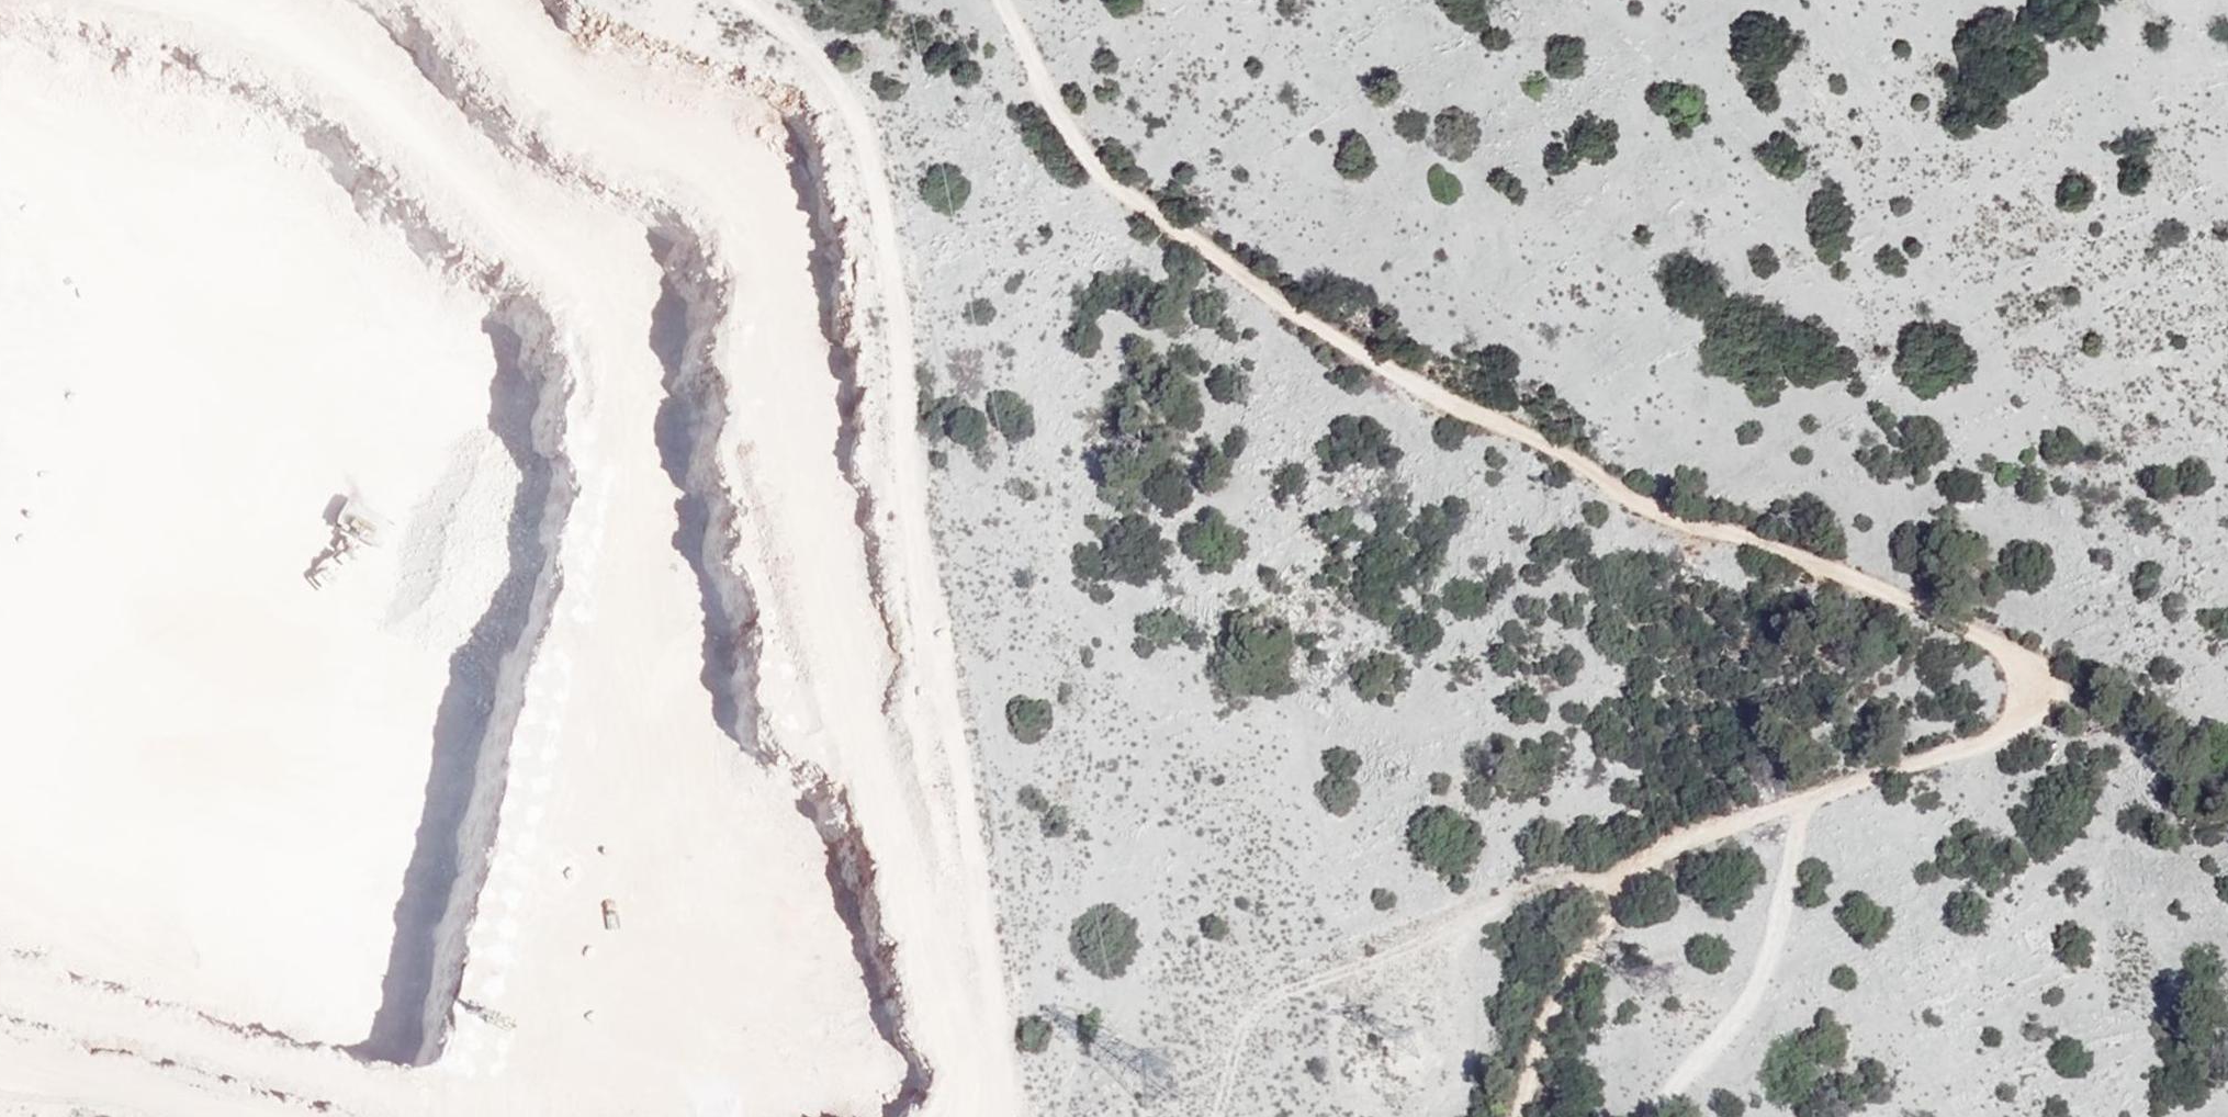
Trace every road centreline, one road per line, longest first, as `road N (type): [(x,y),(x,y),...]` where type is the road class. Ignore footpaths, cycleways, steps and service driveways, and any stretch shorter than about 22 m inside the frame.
road 1 (track): [(1001,0),(1115,184),(1541,440),(2003,641),(2033,694),(2001,735),(1618,874),(1558,985),(1514,1116)]
road 2 (track): [(1660,1116),(1758,998),(1793,872),(1800,803)]

